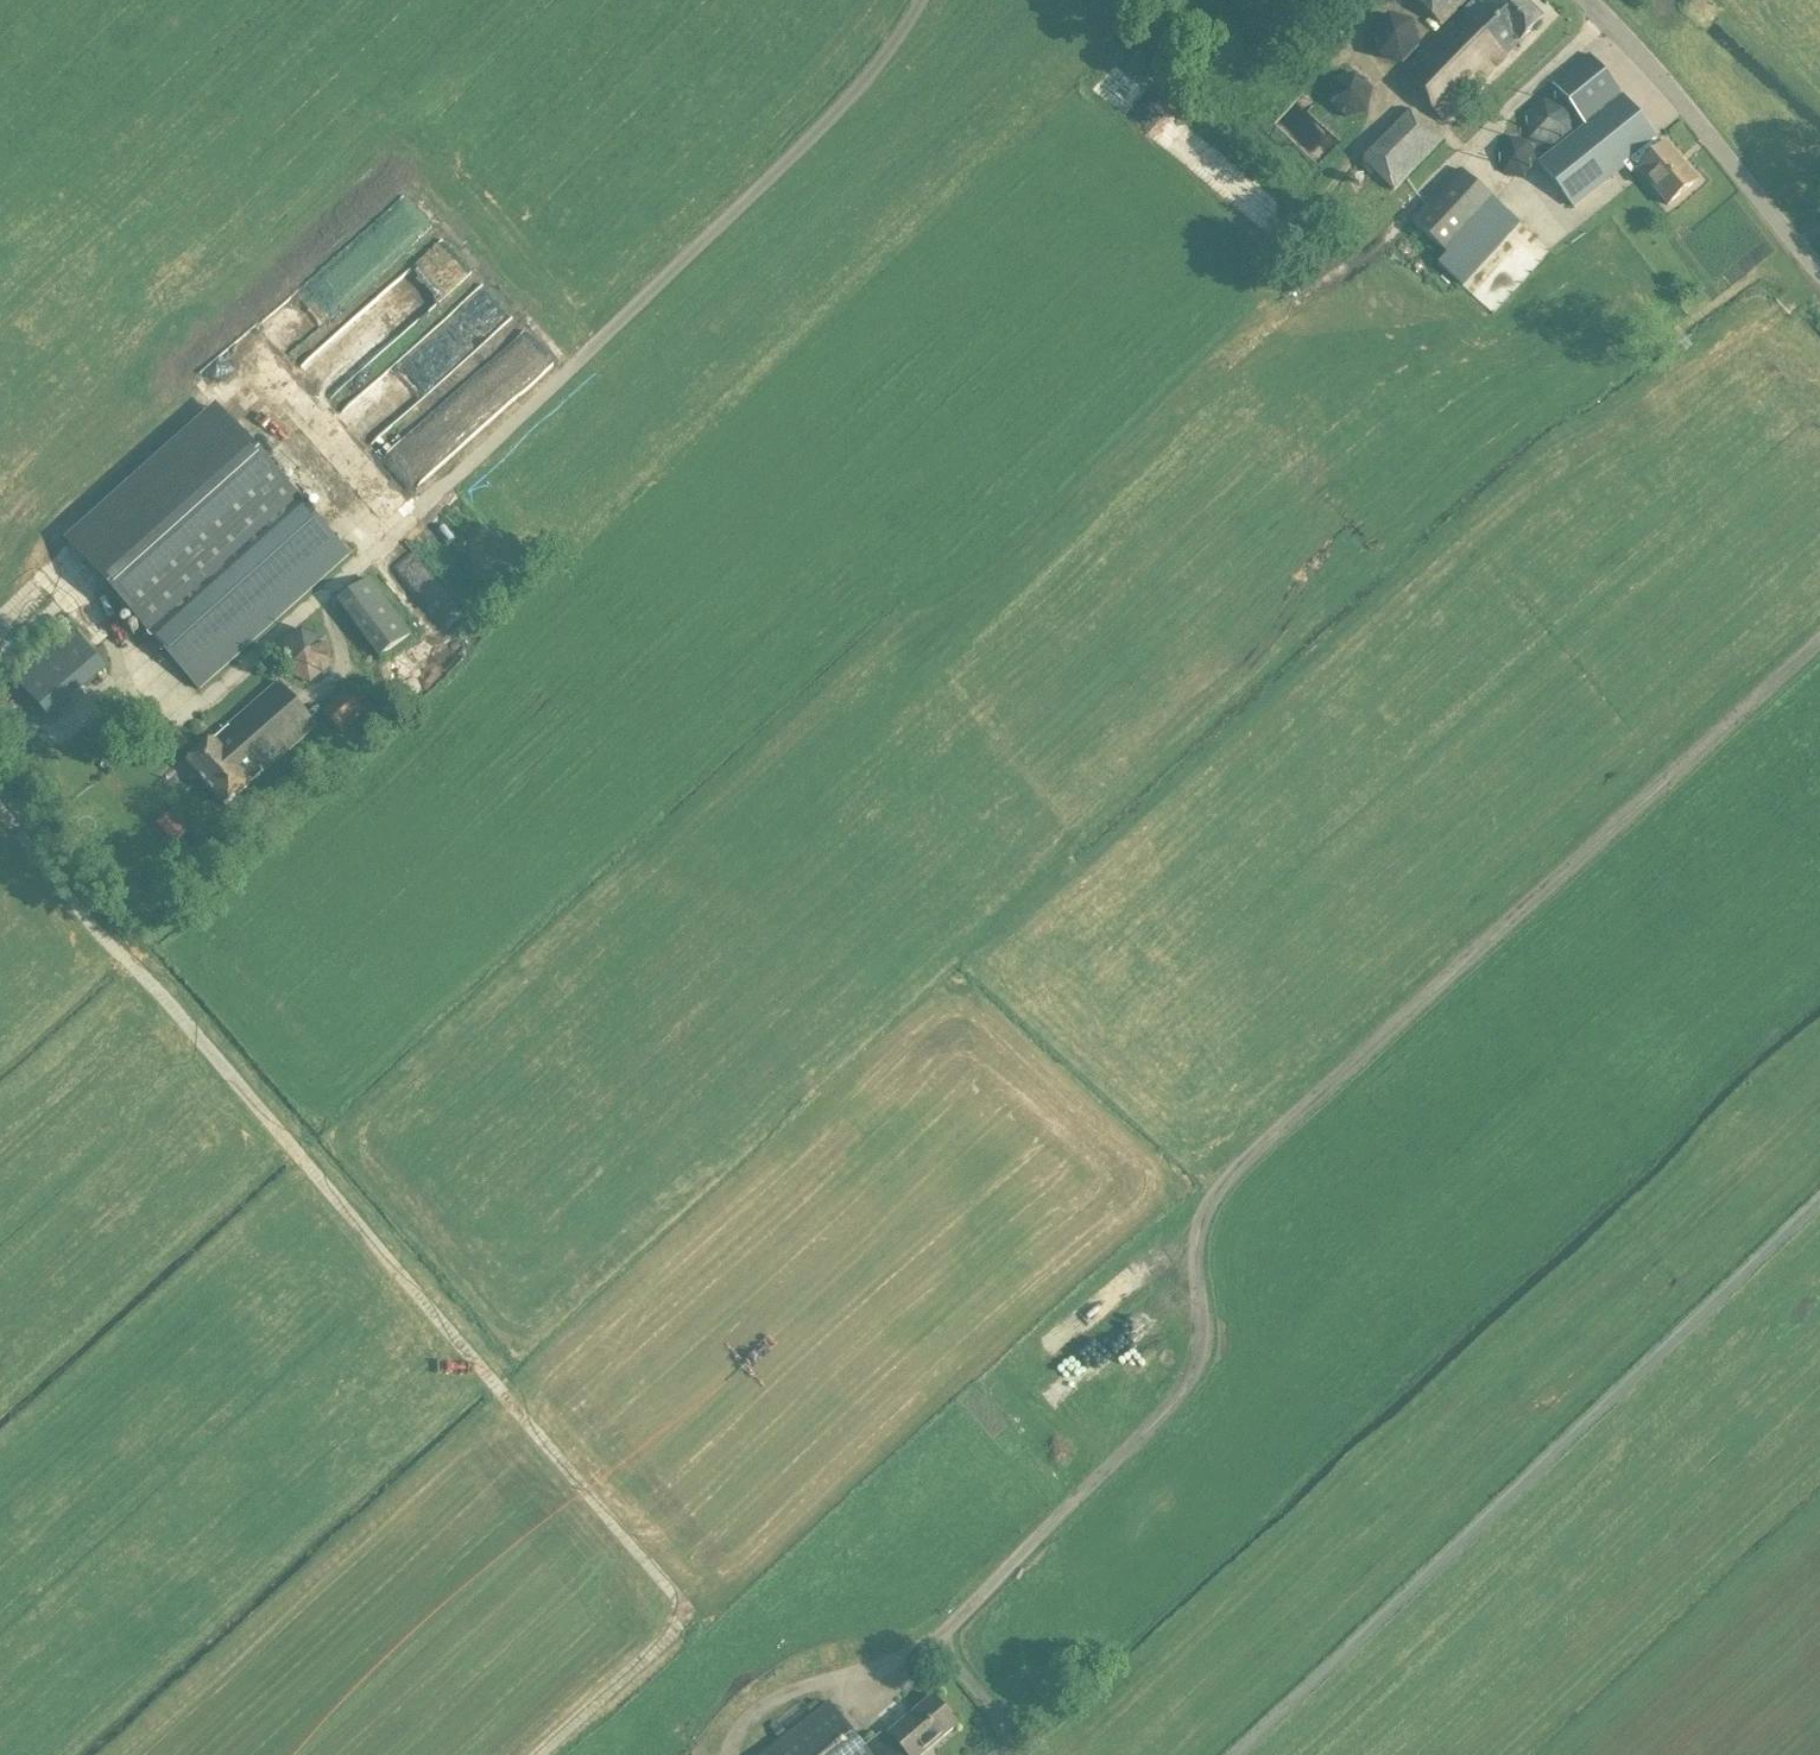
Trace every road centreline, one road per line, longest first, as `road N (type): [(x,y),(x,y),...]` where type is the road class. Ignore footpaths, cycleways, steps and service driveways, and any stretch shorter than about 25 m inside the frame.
road 1 (unclassified): [(491,438),(885,60),(921,0)]
road 2 (tertiary): [(1819,271),(1655,67),(1589,0)]

